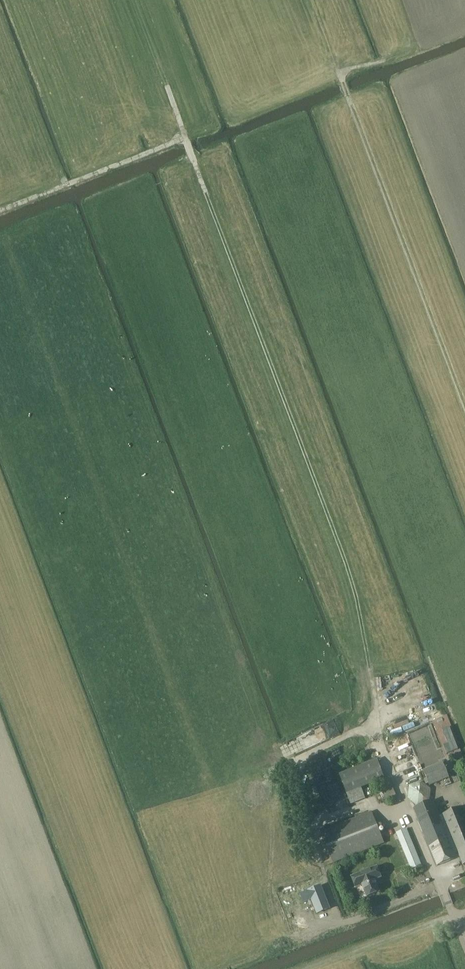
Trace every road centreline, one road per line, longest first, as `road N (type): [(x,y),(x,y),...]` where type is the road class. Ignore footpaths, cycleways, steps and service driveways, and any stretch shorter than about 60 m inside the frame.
road 1 (track): [(382,735),(353,576),(185,138),(0,211)]
road 2 (track): [(464,405),(340,73)]

